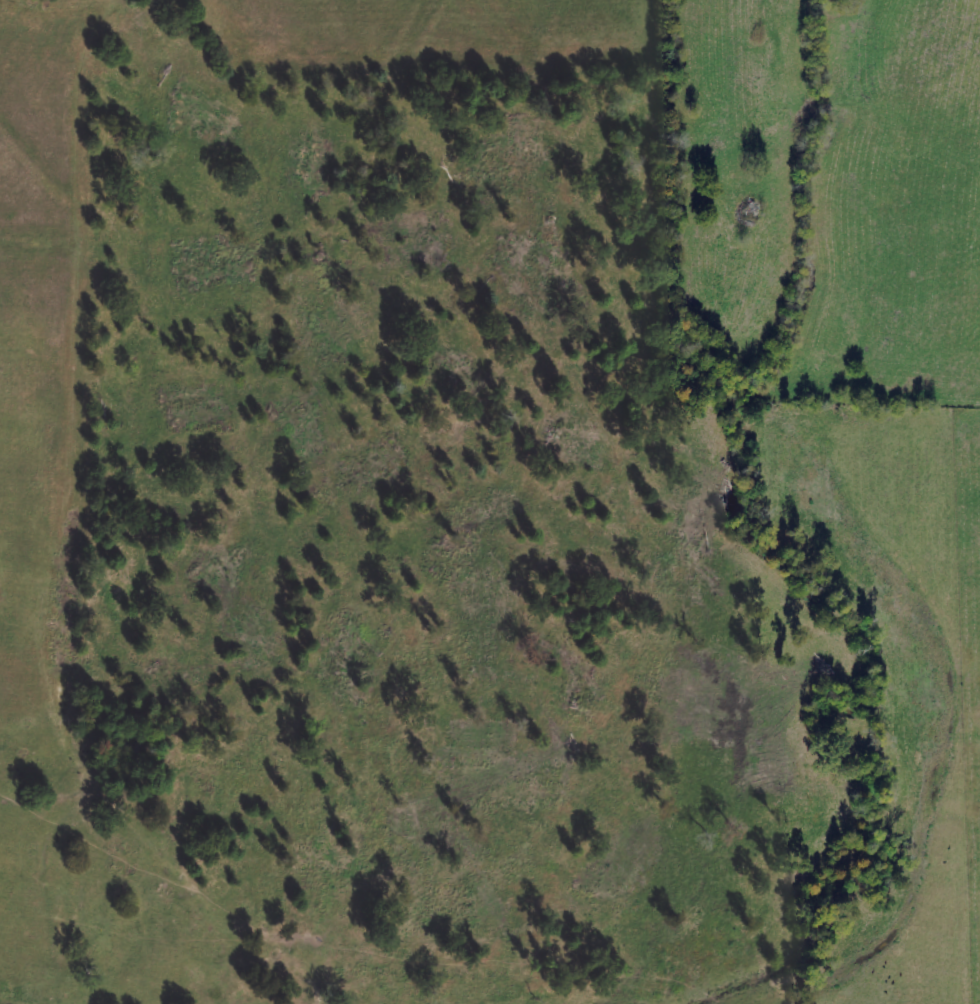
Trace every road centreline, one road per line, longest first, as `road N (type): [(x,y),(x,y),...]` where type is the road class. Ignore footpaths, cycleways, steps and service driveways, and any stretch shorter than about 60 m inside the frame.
road 1 (residential): [(85,798),(105,951),(97,1003)]

